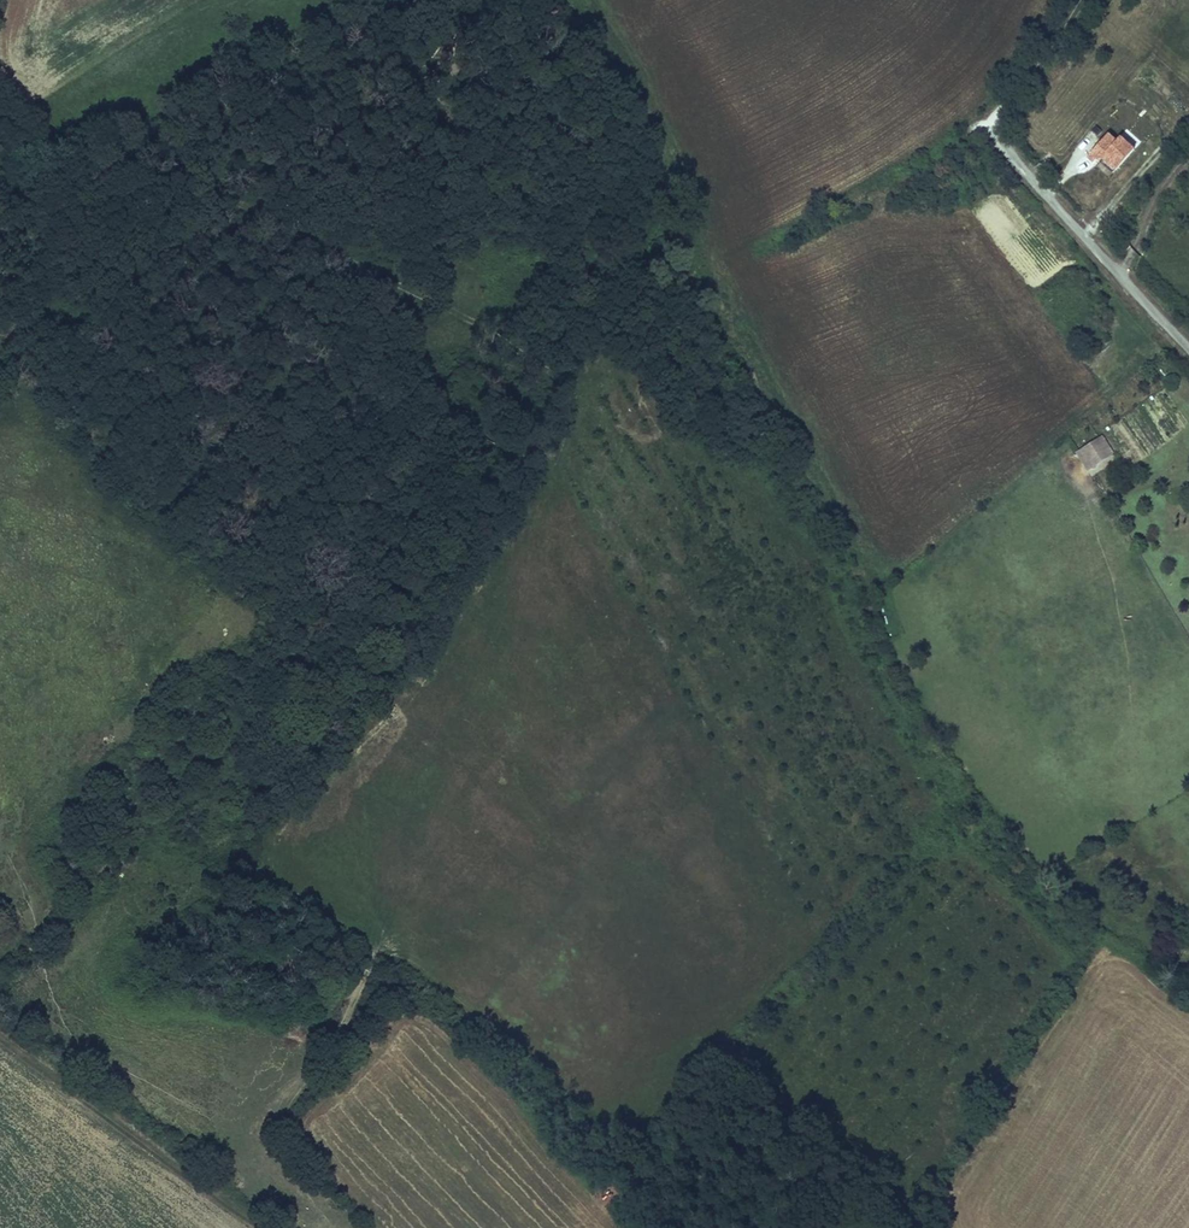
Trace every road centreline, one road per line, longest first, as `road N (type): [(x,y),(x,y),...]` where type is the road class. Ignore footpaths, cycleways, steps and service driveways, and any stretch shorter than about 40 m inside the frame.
road 1 (track): [(1096,251),(997,138),(999,123),(1089,0)]
road 2 (residential): [(1188,349),(1096,251)]

